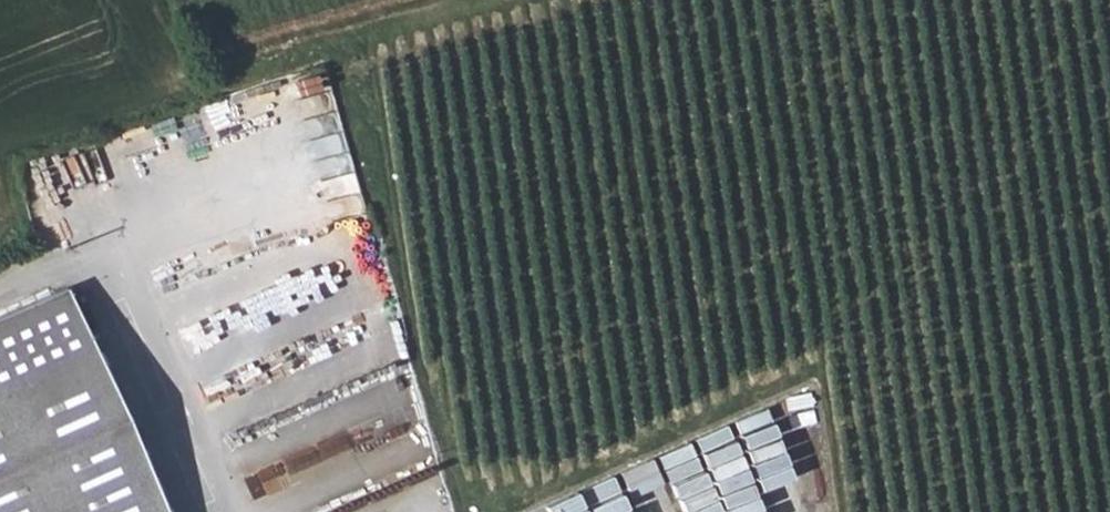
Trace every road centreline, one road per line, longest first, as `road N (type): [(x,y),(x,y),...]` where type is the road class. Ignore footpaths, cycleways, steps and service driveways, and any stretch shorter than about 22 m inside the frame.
road 1 (track): [(332,49),(506,0)]

